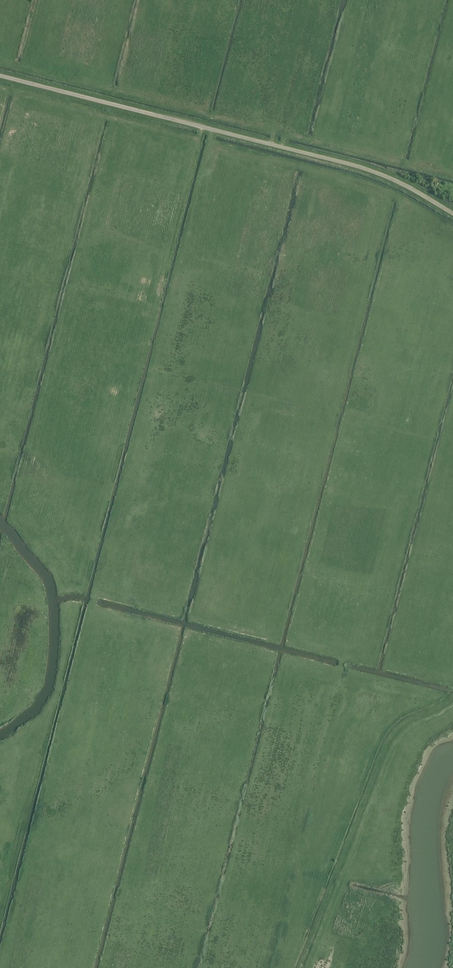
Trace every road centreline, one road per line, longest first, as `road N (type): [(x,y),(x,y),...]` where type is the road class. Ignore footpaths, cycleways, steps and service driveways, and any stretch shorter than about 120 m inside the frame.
road 1 (unclassified): [(0,75),(364,168),(452,213)]

